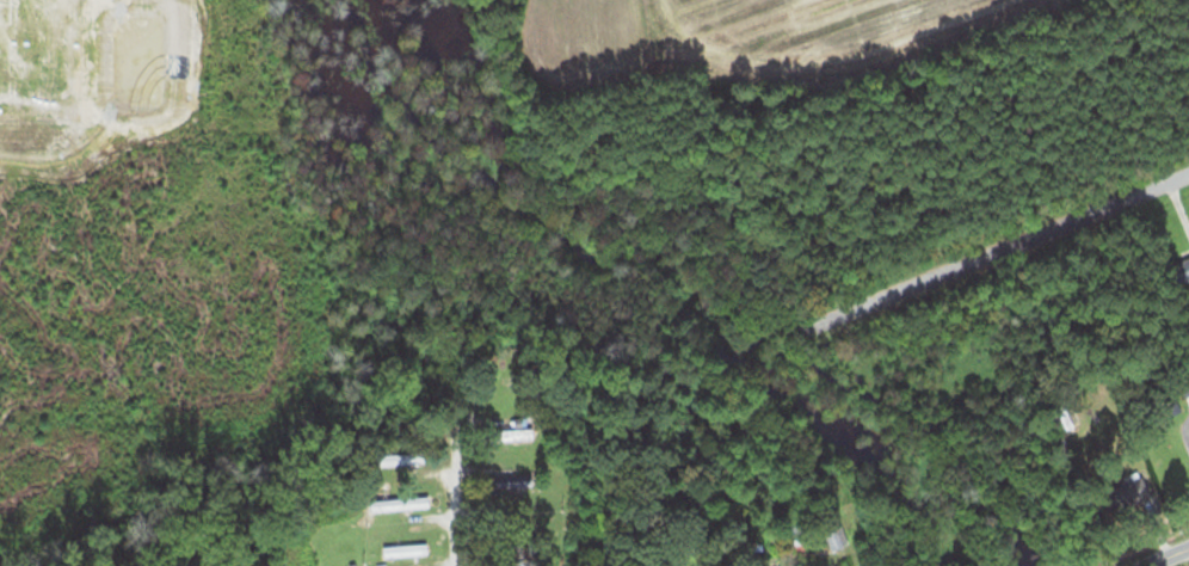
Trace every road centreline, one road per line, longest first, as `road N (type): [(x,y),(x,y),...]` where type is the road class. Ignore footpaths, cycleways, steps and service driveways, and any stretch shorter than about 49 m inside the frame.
road 1 (residential): [(1188,173),(809,327)]

